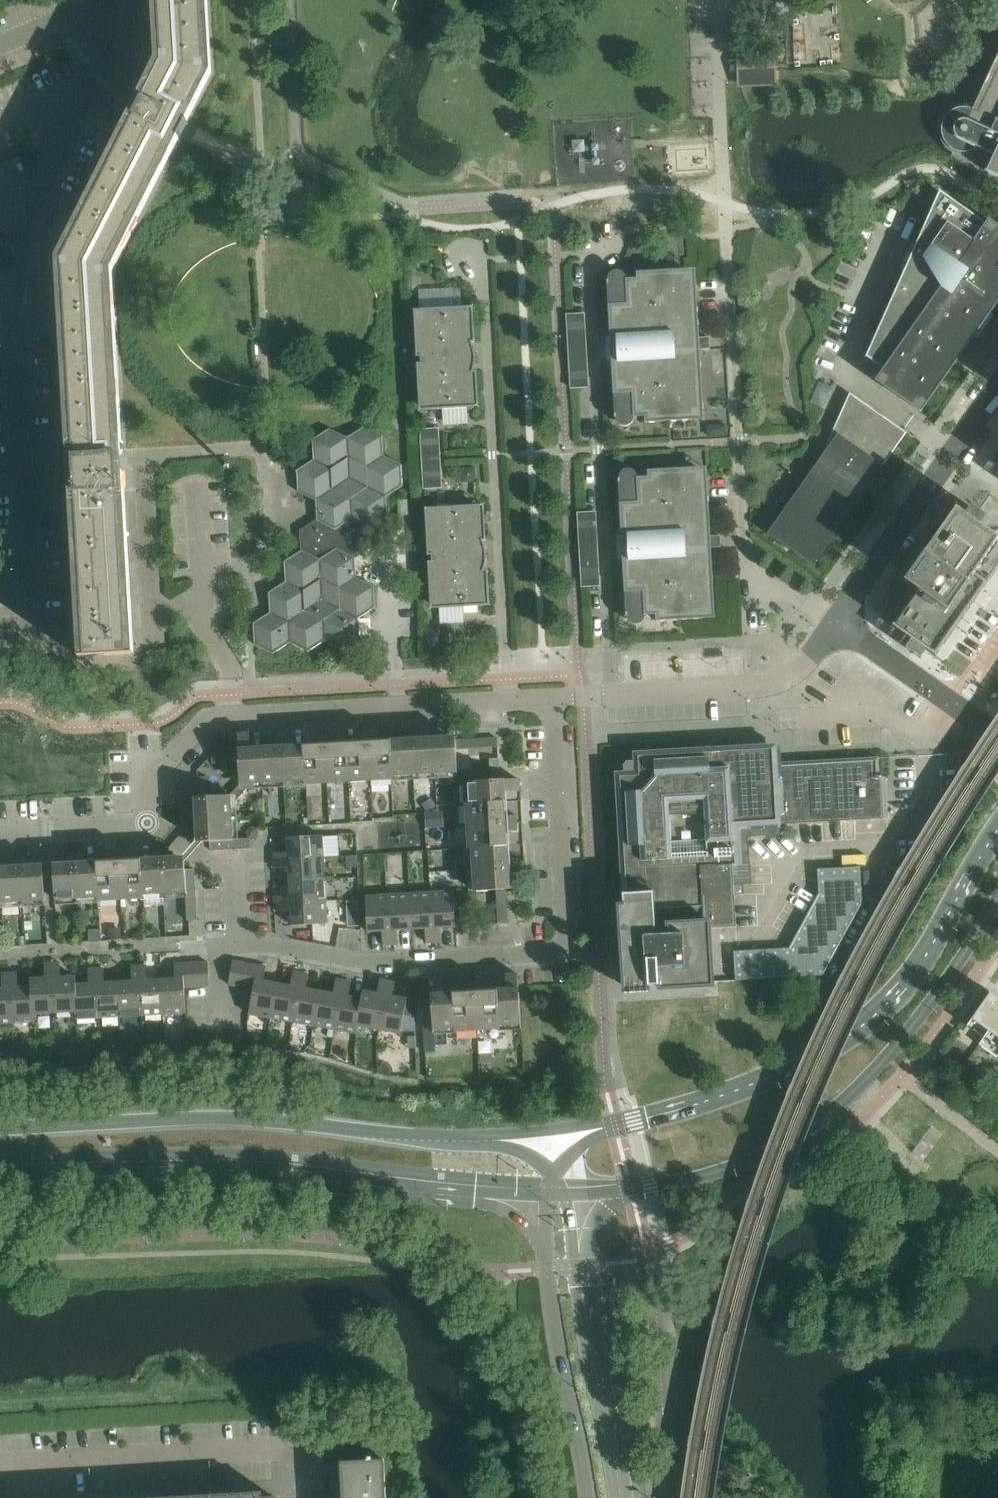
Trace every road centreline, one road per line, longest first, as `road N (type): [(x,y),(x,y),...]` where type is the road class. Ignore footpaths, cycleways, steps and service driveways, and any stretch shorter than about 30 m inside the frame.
road 1 (residential): [(154,825),(235,872),(238,946),(390,966),(572,955),(558,699)]
road 2 (residential): [(31,642),(11,299),(94,81),(109,0)]
road 3 (tertiary): [(997,842),(902,1002),(855,1044),(690,1112),(619,1130),(553,1133)]
road 4 (tertiary): [(553,1133),(389,1134),(183,1118),(0,1128)]
road 5 (tertiary): [(575,1197),(703,1177),(813,1136),(841,1116),(927,1015),(997,901)]
road 6 (tertiary): [(0,1173),(235,1173),(545,1199)]
road 7 (residential): [(313,1497),(306,1457),(284,1450),(0,1465)]
road 8 (residential): [(236,718),(558,699)]
road 9 (tertiary): [(621,1497),(575,1197)]
road 10 (residential): [(558,699),(777,682),(838,625)]
road 11 (tertiary): [(545,1199),(557,1334),(587,1497)]
road 12 (residential): [(838,625),(997,385)]
road 13 (residential): [(236,718),(235,673),(207,629),(198,488)]
road 14 (residential): [(838,625),(997,731)]
road 15 (residential): [(0,833),(154,825)]
road 16 (residential): [(154,825),(158,778),(212,720),(236,718)]

